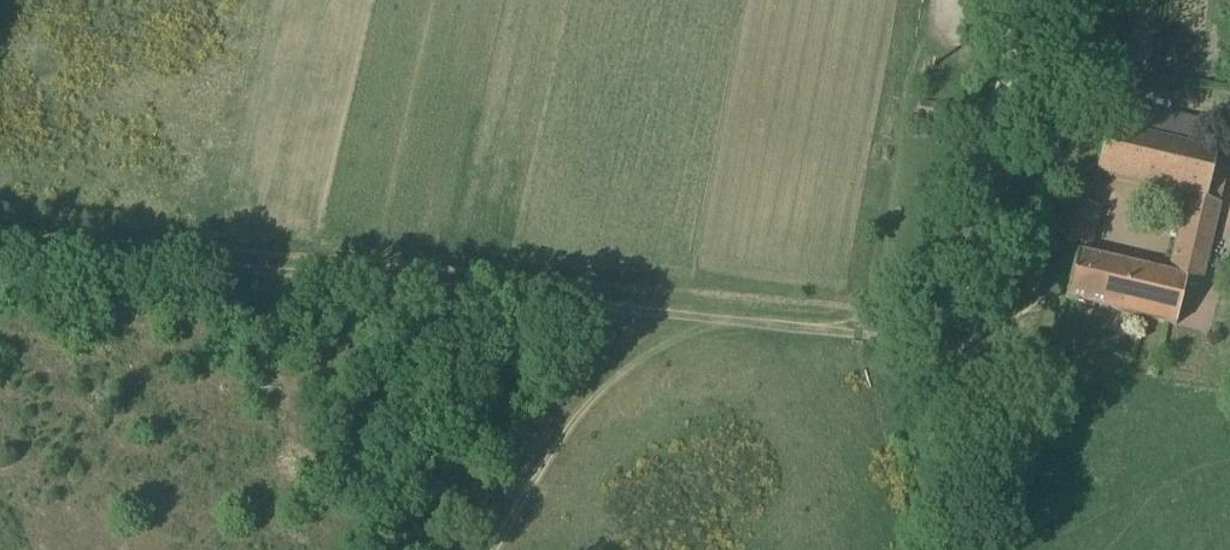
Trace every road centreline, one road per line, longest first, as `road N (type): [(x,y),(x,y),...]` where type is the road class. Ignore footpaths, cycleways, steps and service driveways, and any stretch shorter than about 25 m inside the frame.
road 1 (track): [(968,292),(899,310),(0,240)]
road 2 (track): [(601,287),(443,549)]
road 3 (track): [(968,292),(993,0)]
road 4 (track): [(947,549),(968,292)]

